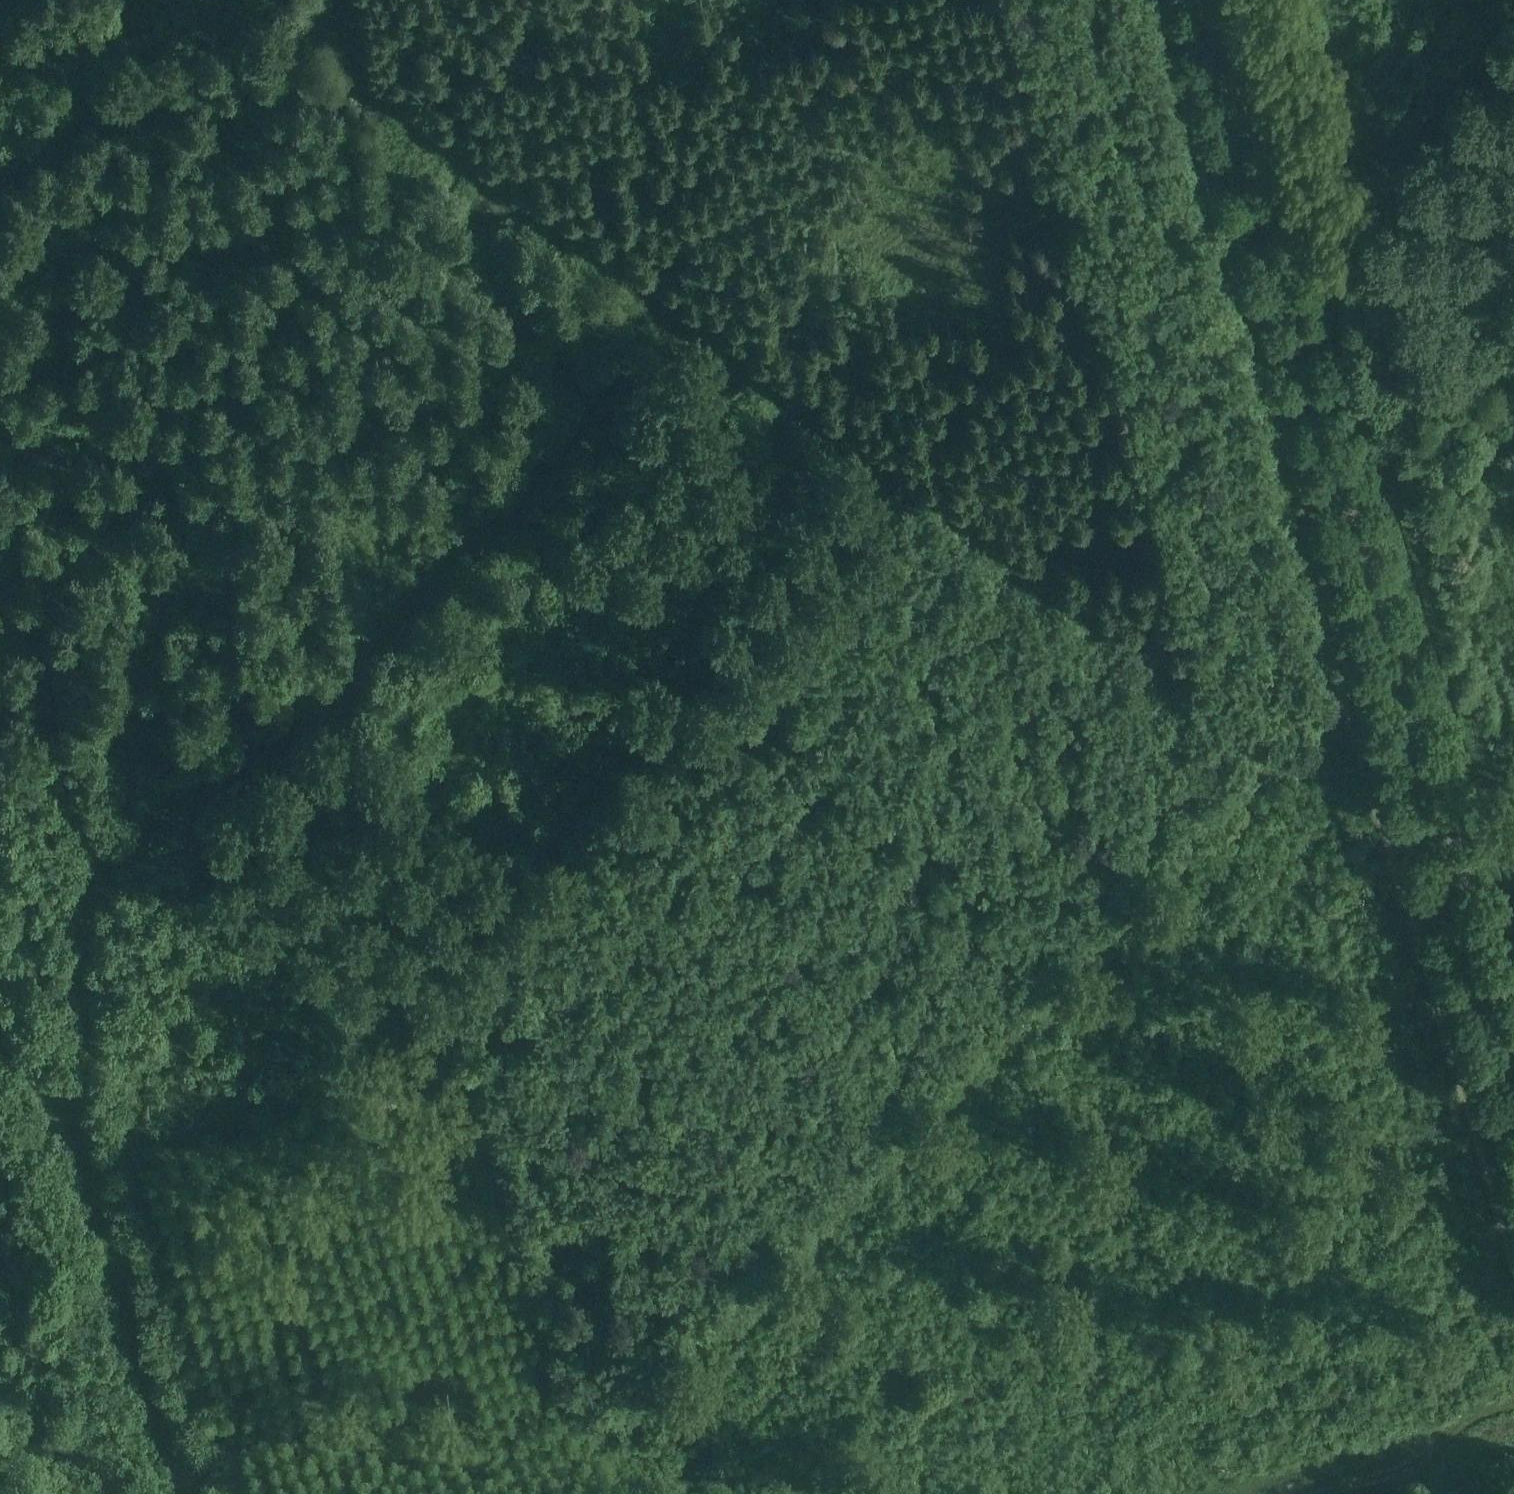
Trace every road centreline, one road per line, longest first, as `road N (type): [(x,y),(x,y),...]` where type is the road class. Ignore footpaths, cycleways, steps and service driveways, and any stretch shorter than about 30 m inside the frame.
road 1 (tertiary): [(1513,1011),(1215,0)]

